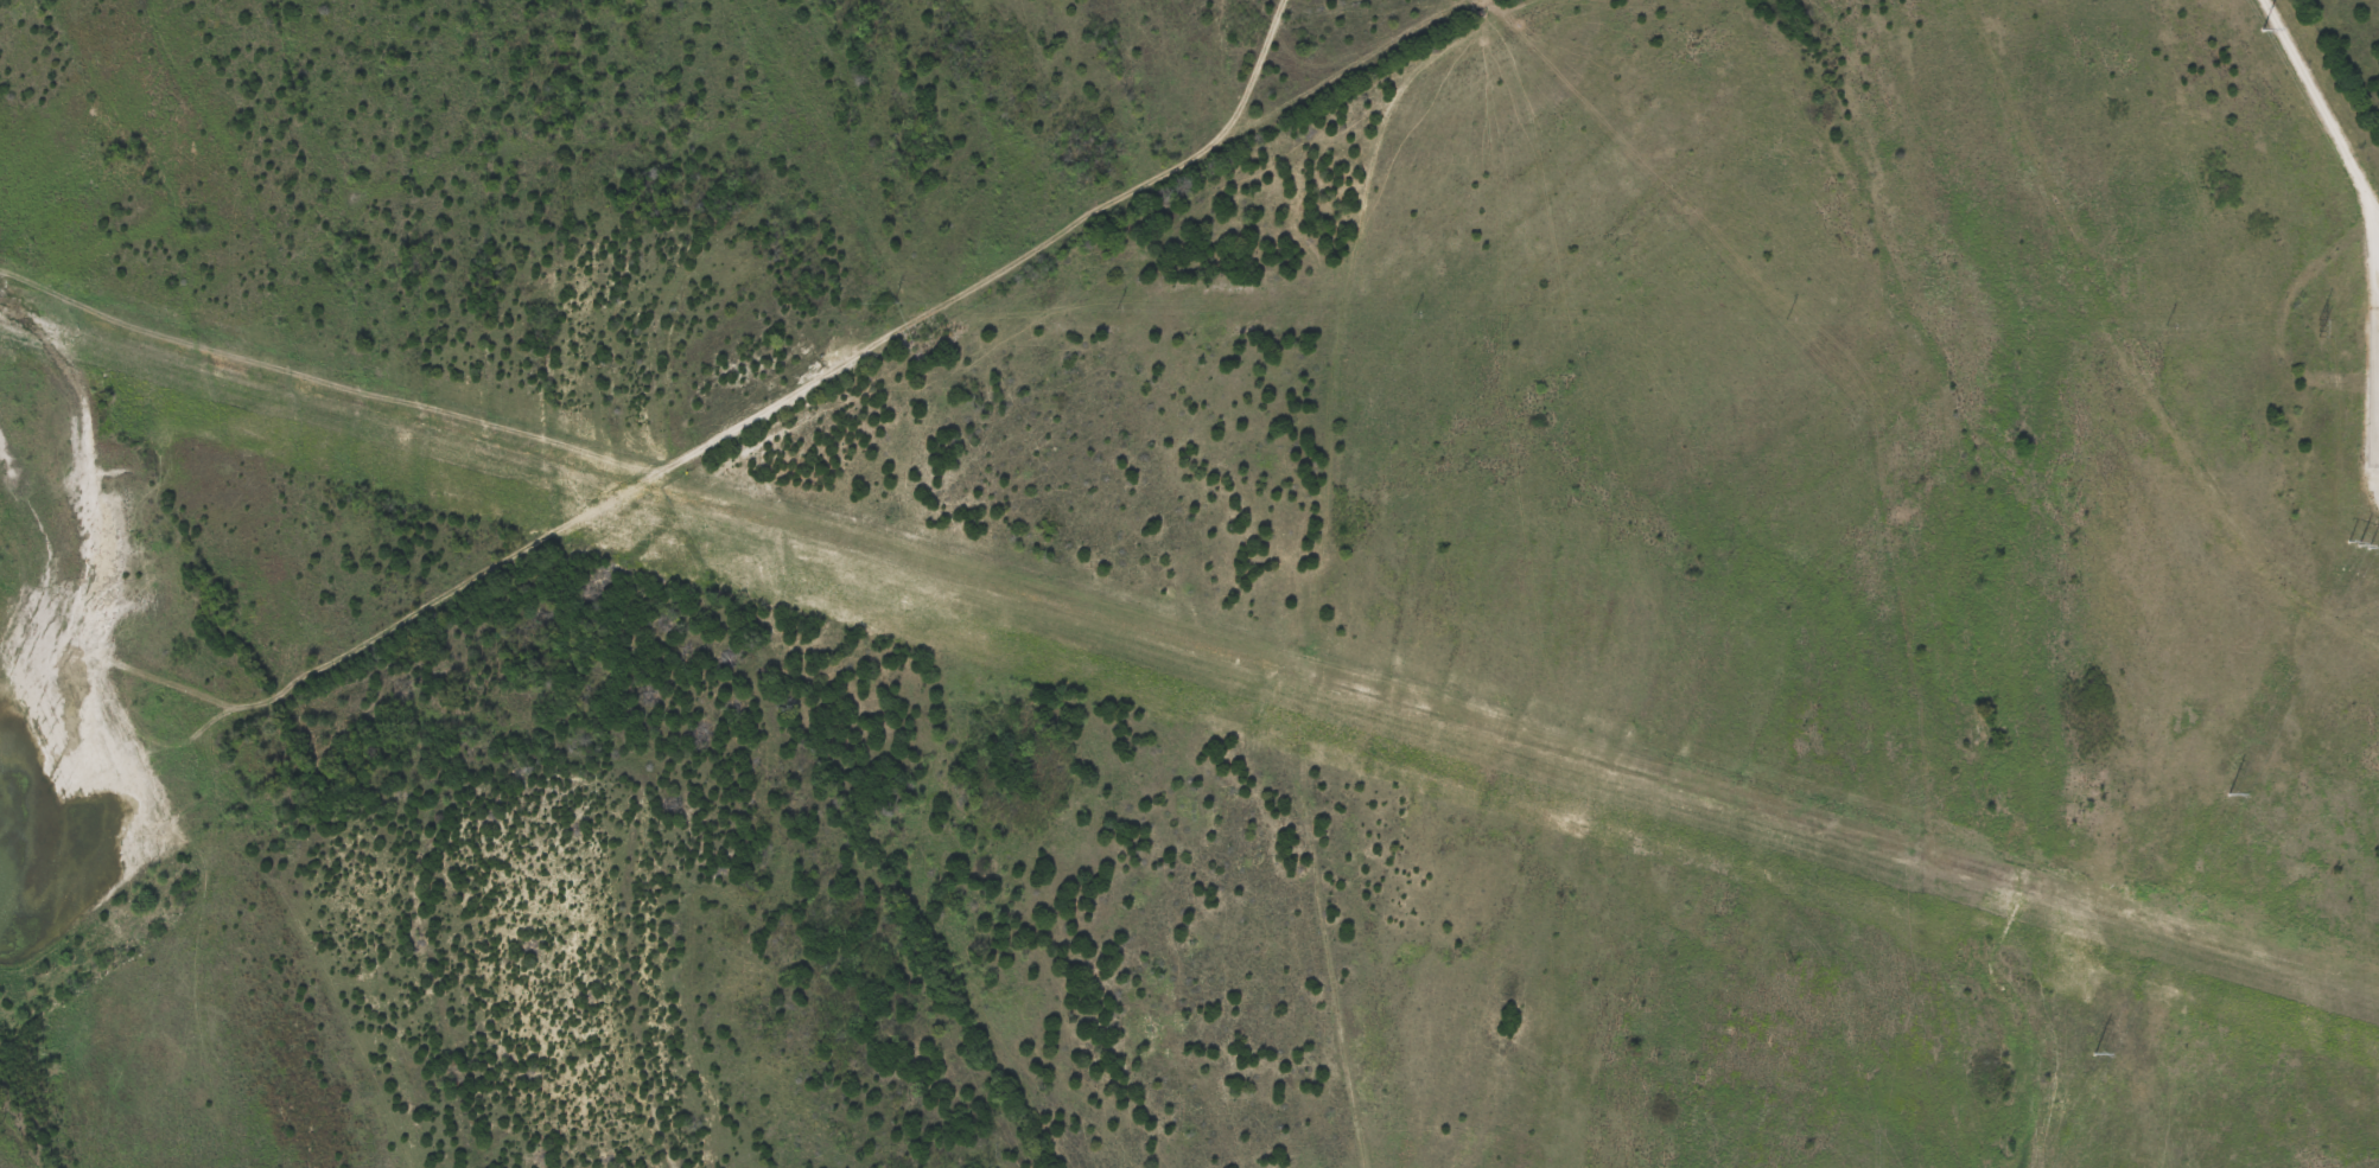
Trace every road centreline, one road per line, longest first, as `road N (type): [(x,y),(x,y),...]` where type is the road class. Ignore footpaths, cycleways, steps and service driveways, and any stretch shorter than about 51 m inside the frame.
road 1 (residential): [(0,666),(38,647),(71,649),(199,714),(253,721),(1183,280),(1357,0)]

